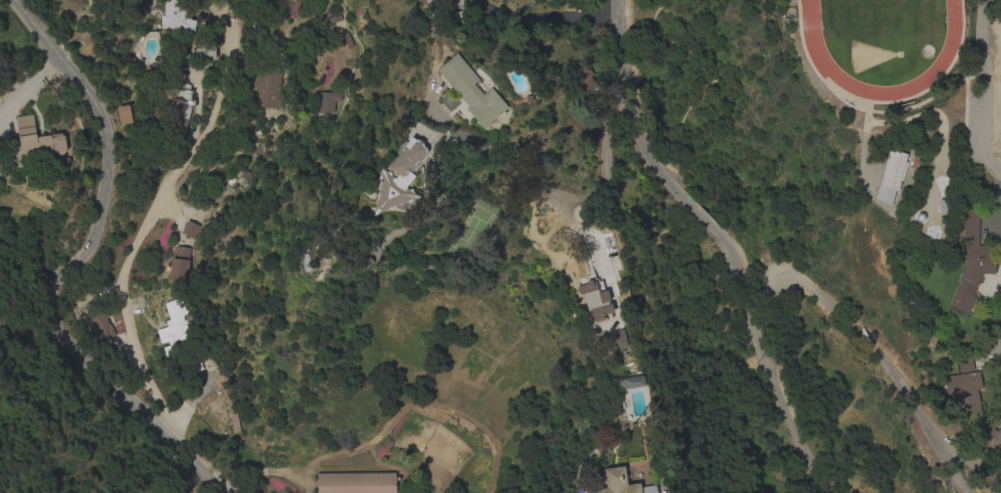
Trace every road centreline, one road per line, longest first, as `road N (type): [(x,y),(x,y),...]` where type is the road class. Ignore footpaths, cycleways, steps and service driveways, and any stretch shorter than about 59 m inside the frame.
road 1 (tertiary): [(225,492),(85,368),(61,320),(58,287),(100,223),(109,138),(65,63),(10,0)]
road 2 (track): [(834,492),(778,399),(741,259),(654,167),(634,131),(618,0)]
road 3 (residential): [(160,435),(120,286),(161,193),(218,96),(228,61),(207,0)]
road 4 (track): [(626,96),(607,119),(599,195),(574,206),(549,203),(482,151),(431,136)]
road 5 (track): [(618,19),(522,23),(473,0)]

